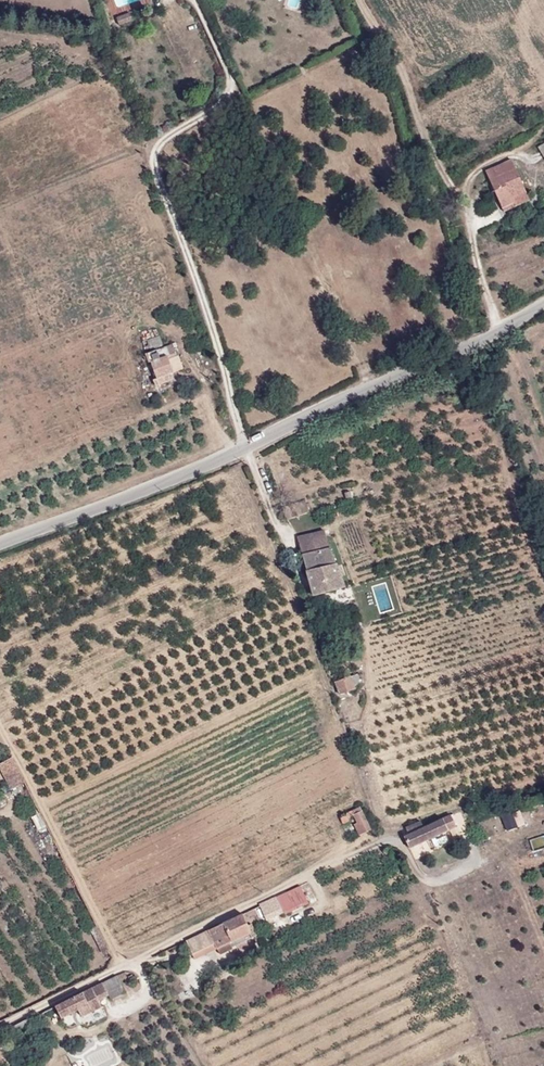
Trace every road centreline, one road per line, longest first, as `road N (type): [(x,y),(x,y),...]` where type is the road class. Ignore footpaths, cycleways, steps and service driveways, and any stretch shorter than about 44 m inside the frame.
road 1 (residential): [(0,543),(232,453),(543,306)]
road 2 (track): [(247,446),(154,164),(155,150),(209,113),(232,84),(194,0)]
road 3 (track): [(0,1024),(322,866),(388,838),(398,843)]
road 4 (track): [(0,724),(124,964)]
road 5 (track): [(498,331),(465,198)]

